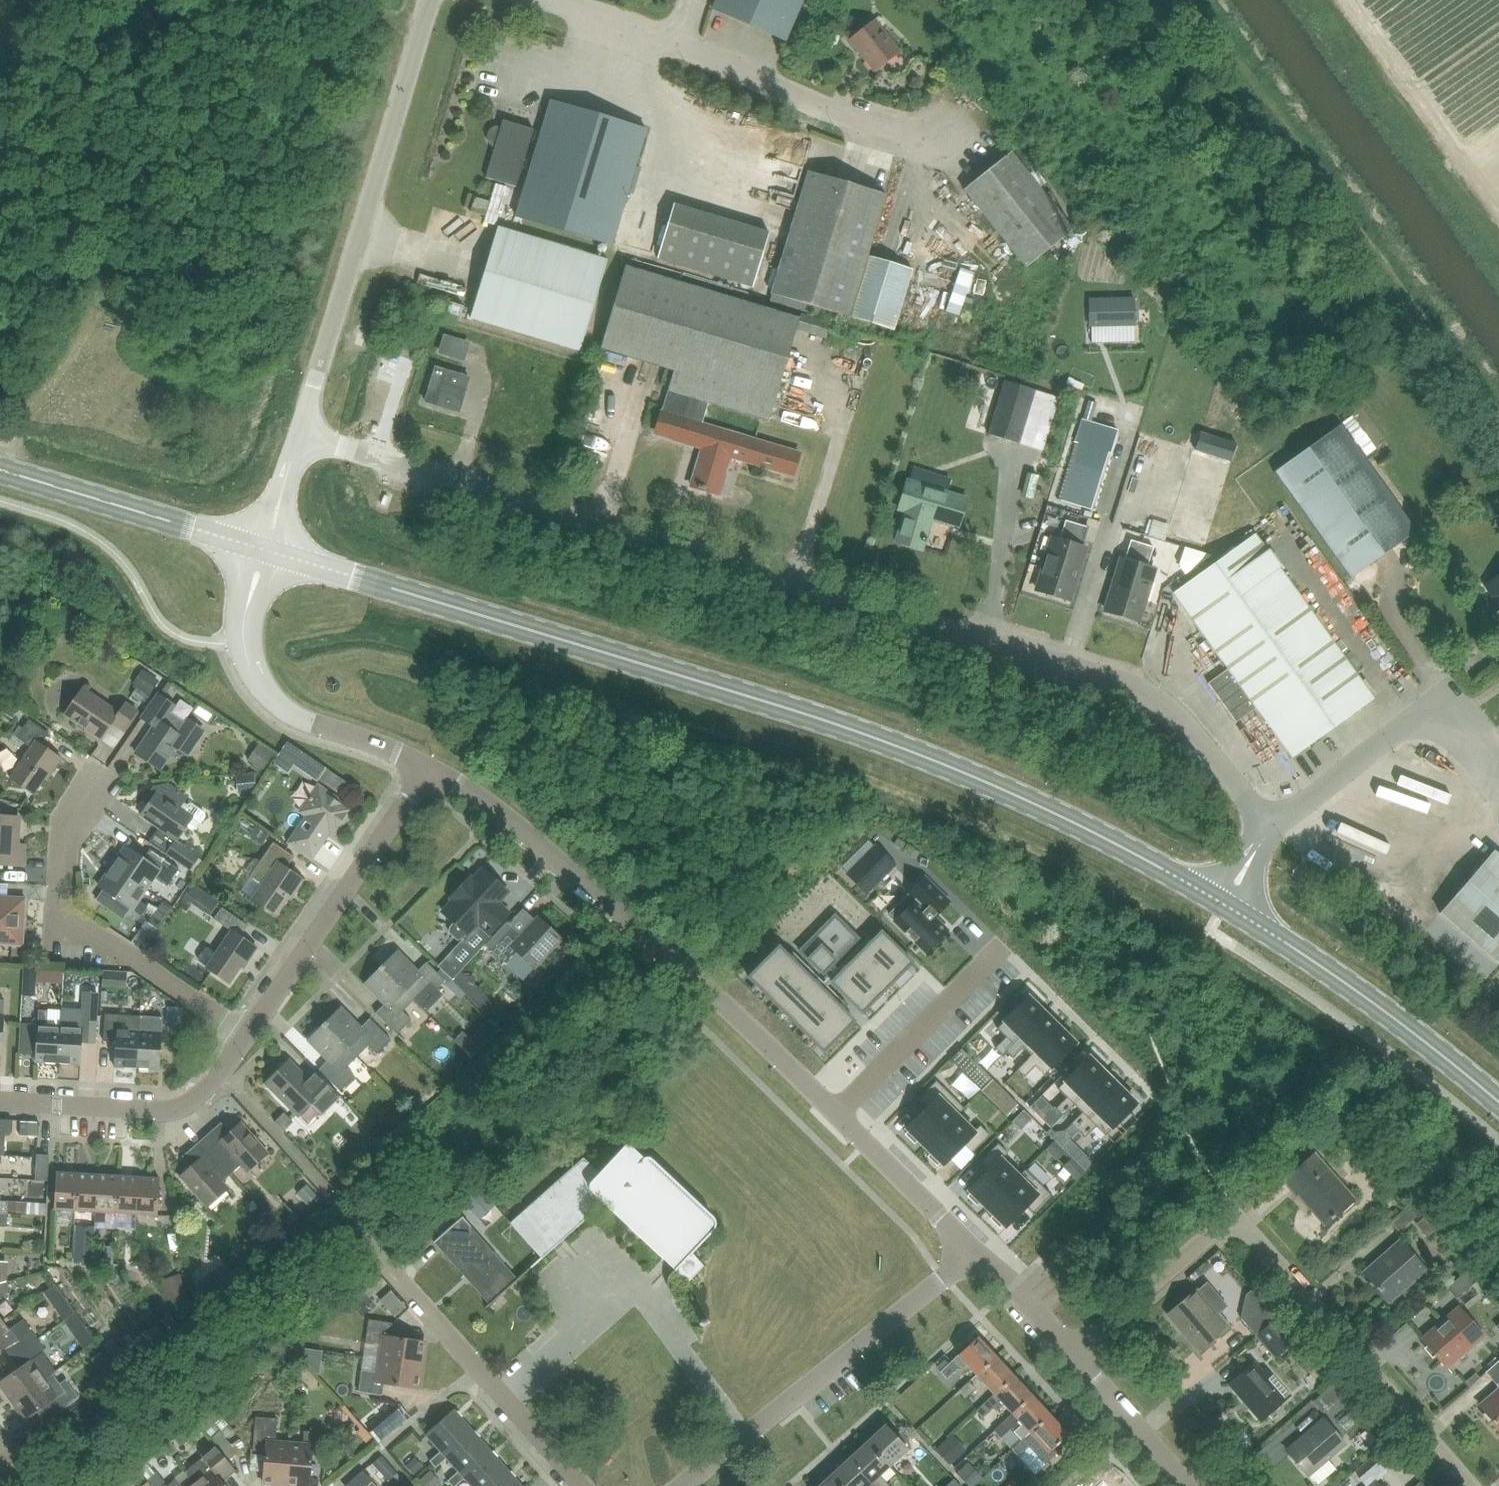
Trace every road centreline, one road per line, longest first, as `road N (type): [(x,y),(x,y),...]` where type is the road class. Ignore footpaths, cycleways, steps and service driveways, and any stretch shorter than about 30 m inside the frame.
road 1 (unclassified): [(1269,830),(1183,723),(1132,688),(299,435)]
road 2 (secondary): [(1213,899),(1047,811),(872,738),(276,554)]
road 3 (residential): [(1464,1485),(1231,1218),(1074,1354)]
road 4 (residential): [(834,1115),(534,840),(429,769)]
road 5 (unclassified): [(983,103),(935,142),(833,112),(638,29),(546,0)]
road 6 (unclassified): [(299,435),(429,0)]
road 7 (residential): [(248,1034),(98,934),(58,929),(64,823),(98,771)]
road 8 (residential): [(680,1485),(975,1247)]
road 9 (secondary): [(1498,1103),(1399,1023),(1235,913)]
road 10 (residential): [(248,1034),(429,769)]
road 11 (unclassified): [(1269,830),(1440,699),(1498,774)]
road 12 (residential): [(583,1485),(392,1271)]
road 13 (residential): [(0,1101),(173,1112),(248,1034)]
road 14 (residential): [(429,769),(274,702),(244,651),(248,601)]
road 15 (secondary): [(252,546),(0,471)]
road 16 (residential): [(834,1115),(1003,945)]
road 17 (residential): [(975,1247),(834,1115)]
road 18 (residential): [(1187,1485),(1074,1354)]
road 19 (residential): [(1074,1354),(975,1247)]

